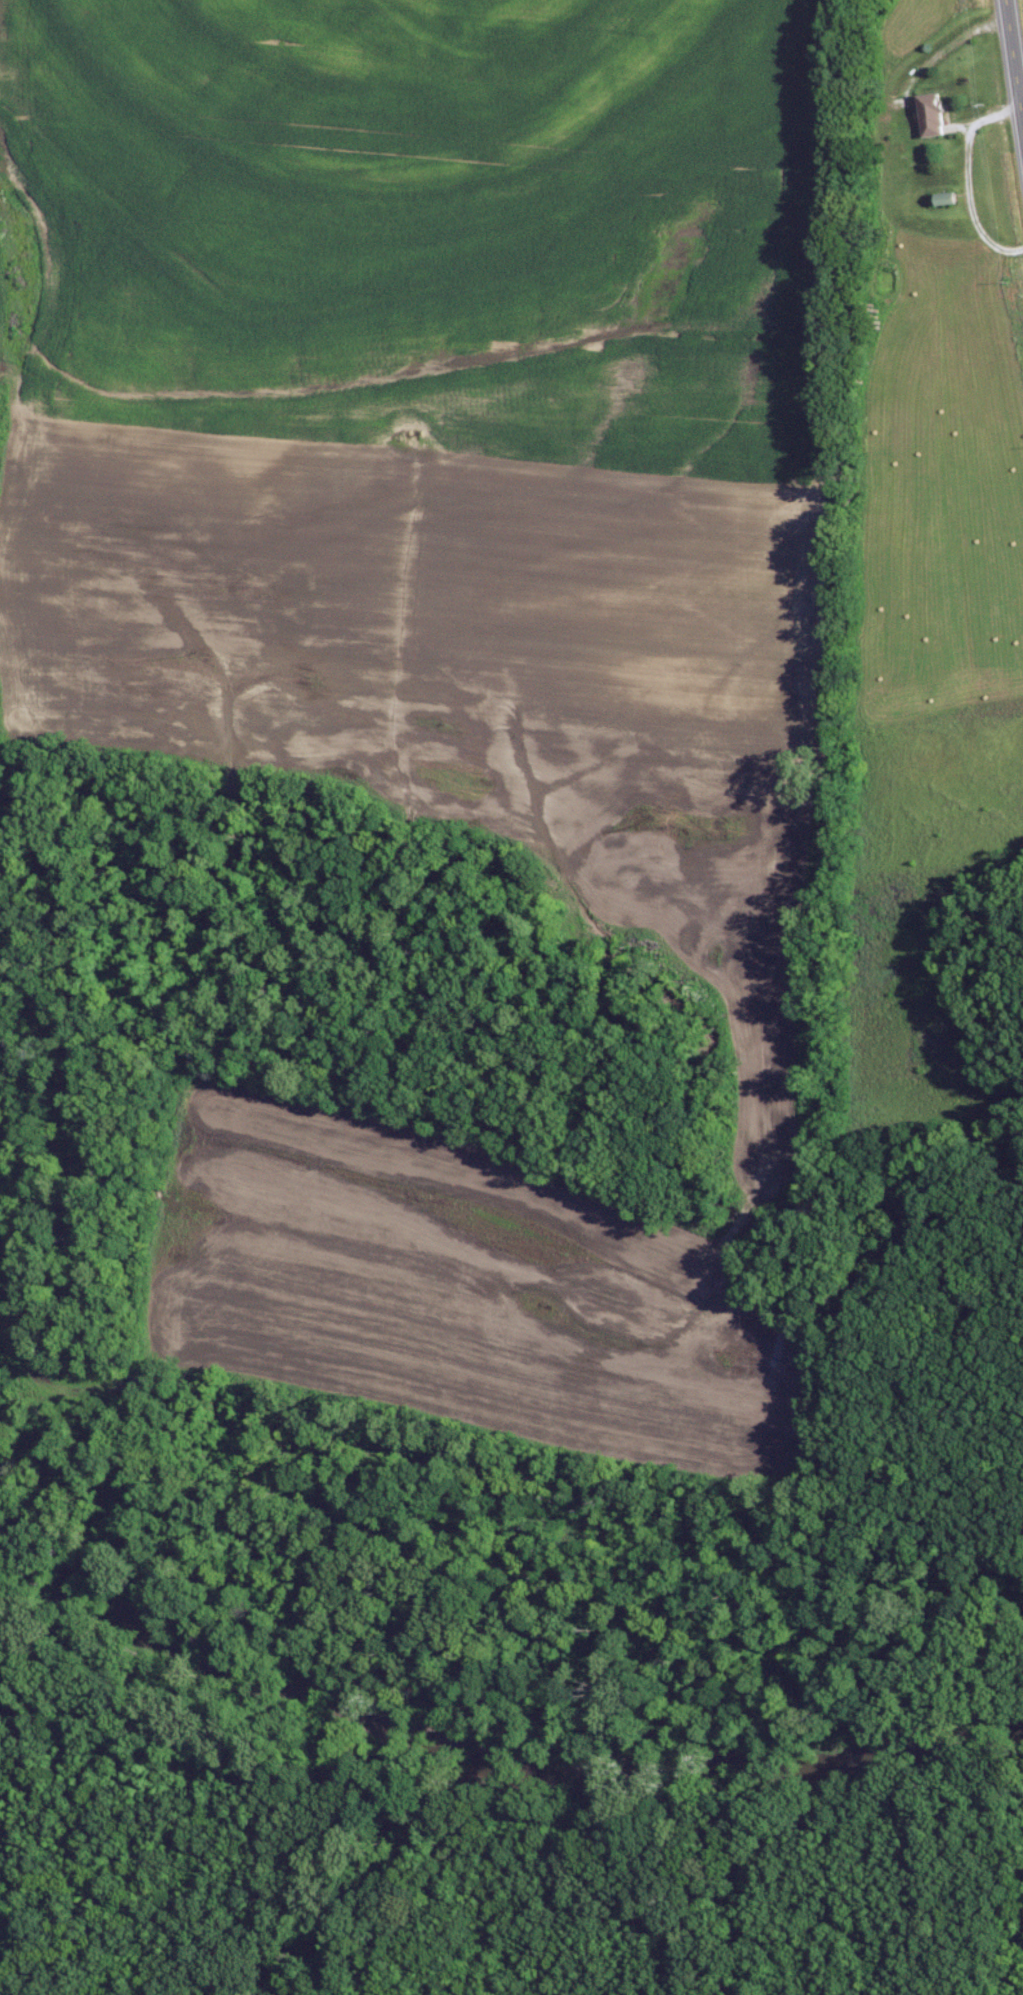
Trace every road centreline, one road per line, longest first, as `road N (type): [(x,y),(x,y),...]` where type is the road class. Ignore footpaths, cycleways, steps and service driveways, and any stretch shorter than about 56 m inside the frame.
road 1 (secondary): [(1022,130),(1008,0)]

